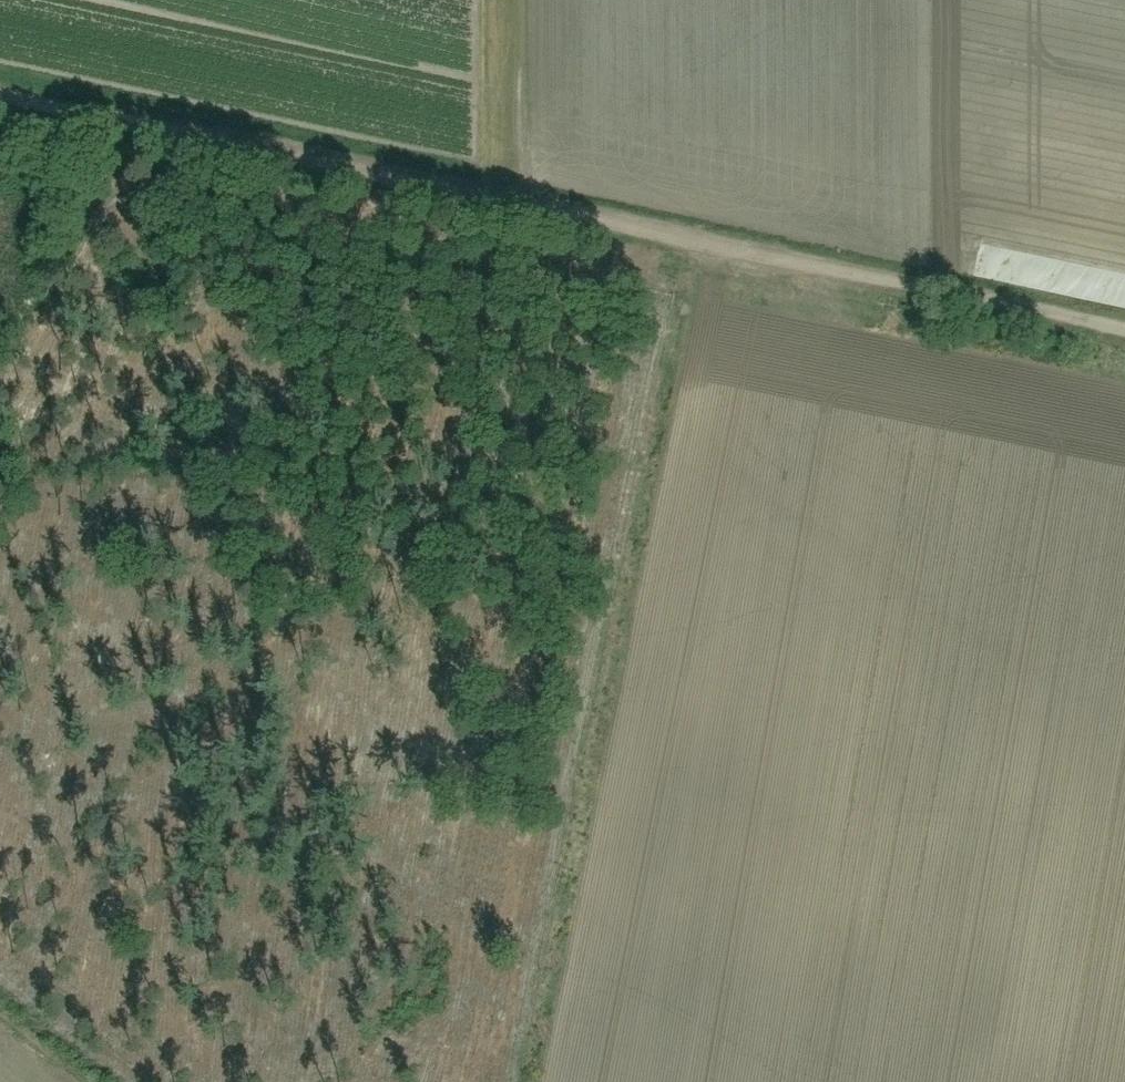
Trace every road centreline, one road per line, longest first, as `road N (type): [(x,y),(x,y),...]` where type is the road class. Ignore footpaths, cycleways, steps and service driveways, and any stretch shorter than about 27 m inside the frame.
road 1 (unclassified): [(1124,331),(0,95)]

